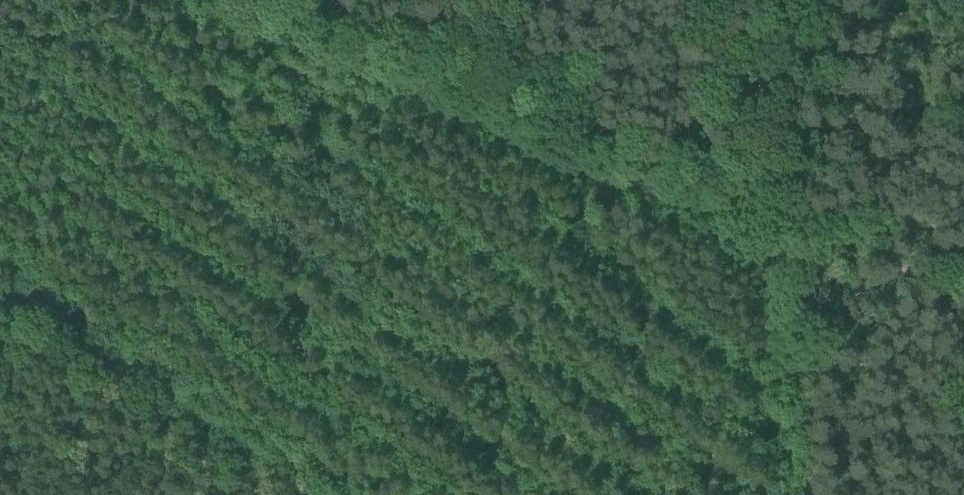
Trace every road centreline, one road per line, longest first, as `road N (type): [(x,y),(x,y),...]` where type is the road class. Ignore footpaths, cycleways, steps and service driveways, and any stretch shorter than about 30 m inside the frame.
road 1 (track): [(267,0),(963,307)]
road 2 (track): [(800,236),(819,494)]
road 3 (track): [(800,236),(782,0)]

